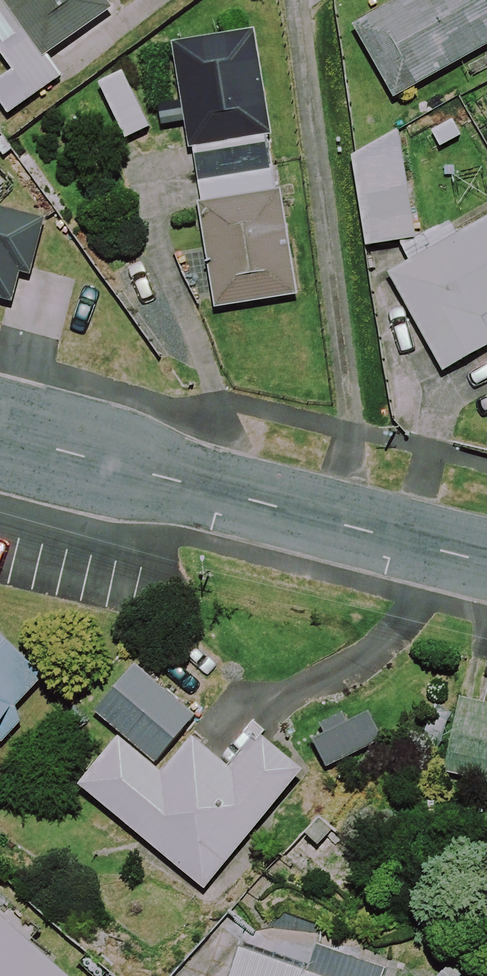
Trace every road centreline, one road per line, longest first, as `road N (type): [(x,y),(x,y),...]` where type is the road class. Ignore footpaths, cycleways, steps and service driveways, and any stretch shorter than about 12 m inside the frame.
road 1 (residential): [(486,562),(0,433)]

